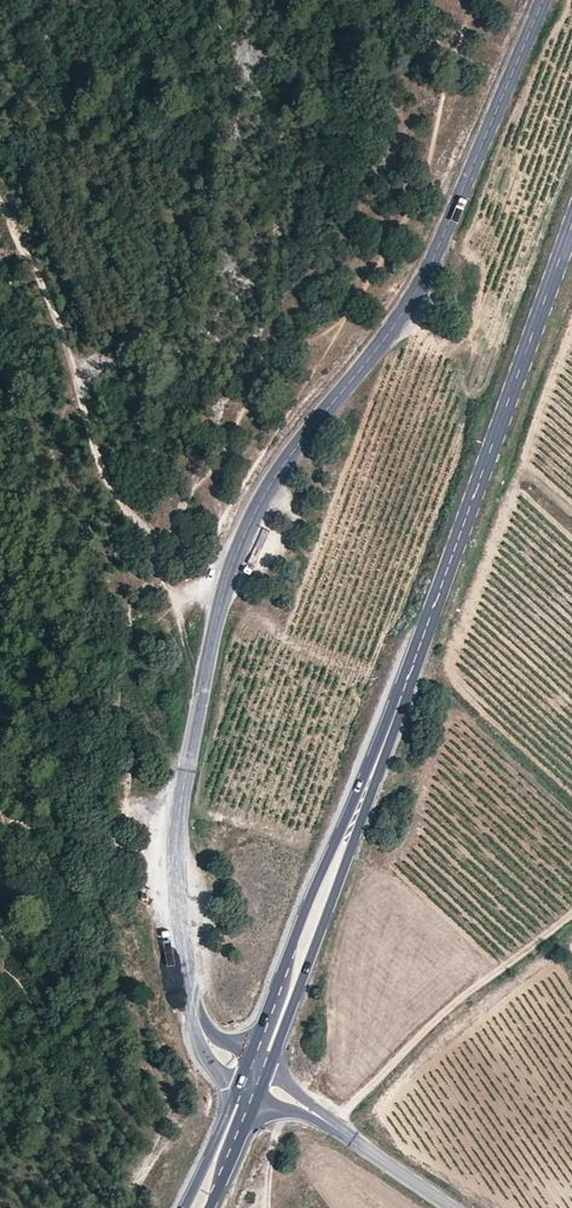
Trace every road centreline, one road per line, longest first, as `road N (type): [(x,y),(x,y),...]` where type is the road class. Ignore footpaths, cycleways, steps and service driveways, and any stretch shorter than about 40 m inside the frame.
road 1 (tertiary): [(191,990),(177,899),(177,807),(210,634),(249,518),(410,302),(446,236),(543,0)]
road 2 (primary): [(381,757),(571,227)]
road 3 (track): [(200,686),(144,530),(107,487),(63,335),(0,198)]
road 4 (primary): [(269,1070),(381,757)]
road 5 (primary): [(381,757),(314,891),(249,1056)]
road 6 (track): [(328,1119),(456,1000),(571,911)]
road 7 (primary): [(236,1088),(184,1207)]
road 8 (tertiary): [(362,1145),(269,1070)]

